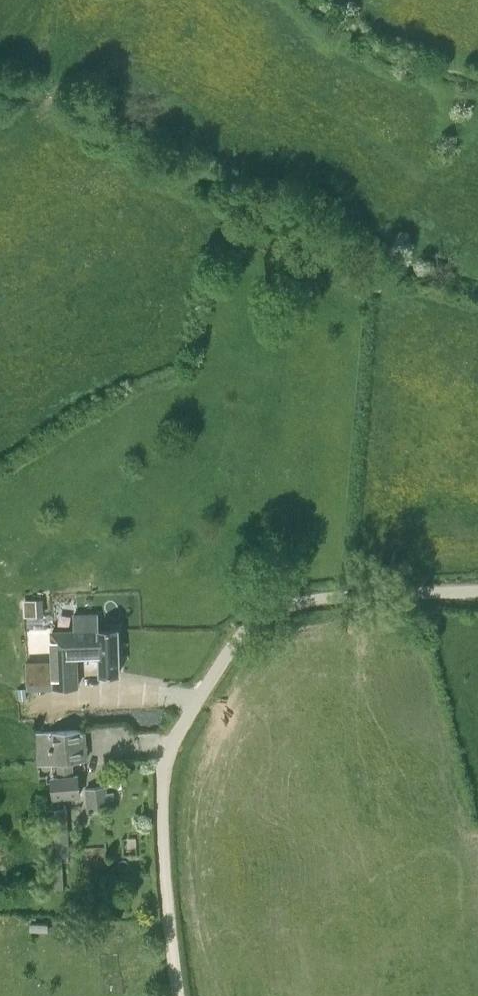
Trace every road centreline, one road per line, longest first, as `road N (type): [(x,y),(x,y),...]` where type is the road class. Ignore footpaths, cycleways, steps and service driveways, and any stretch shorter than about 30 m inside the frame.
road 1 (unclassified): [(177,995),(161,840),(162,765),(233,647),(270,614),(297,603),(477,591)]

